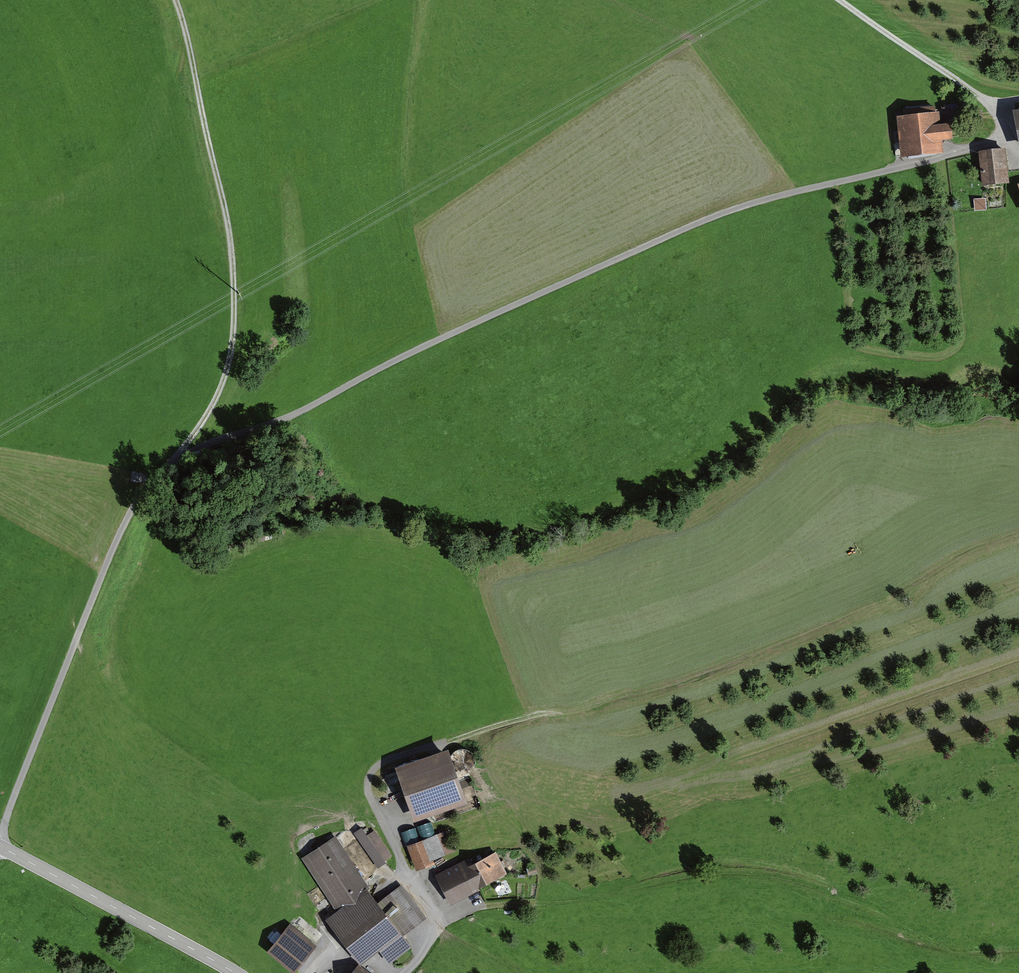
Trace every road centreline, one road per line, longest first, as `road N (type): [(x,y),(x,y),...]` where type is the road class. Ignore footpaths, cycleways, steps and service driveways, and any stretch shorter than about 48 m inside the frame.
road 1 (track): [(0,839),(115,546),(137,499),(171,462),(282,419),(740,207),(1008,138)]
road 2 (track): [(1018,942),(962,942),(805,881),(731,870),(549,906),(486,905),(440,920)]
road 3 (track): [(650,680),(595,705),(517,719),(391,761),(372,775),(374,797),(440,920),(405,972)]
road 4 (track): [(171,462),(217,399),(234,327),(225,205),(176,0)]
road 5 (tertiary): [(235,972),(0,847)]
road 6 (track): [(839,0),(981,100),(1008,138)]

